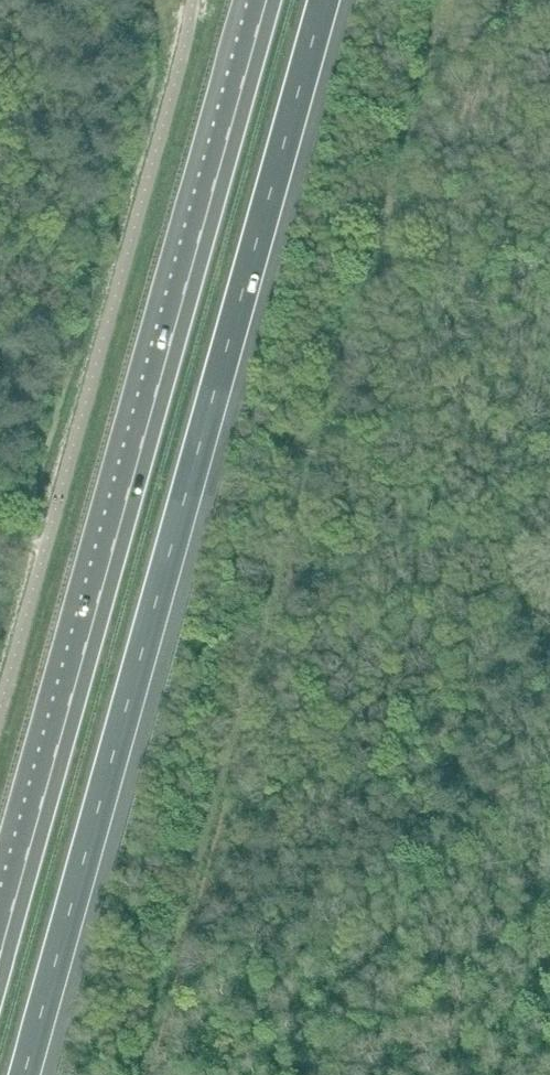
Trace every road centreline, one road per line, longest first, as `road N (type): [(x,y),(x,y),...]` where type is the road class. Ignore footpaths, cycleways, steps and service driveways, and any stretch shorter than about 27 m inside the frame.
road 1 (motorway): [(26,1074),(326,0)]
road 2 (motorway): [(268,0),(0,959)]

